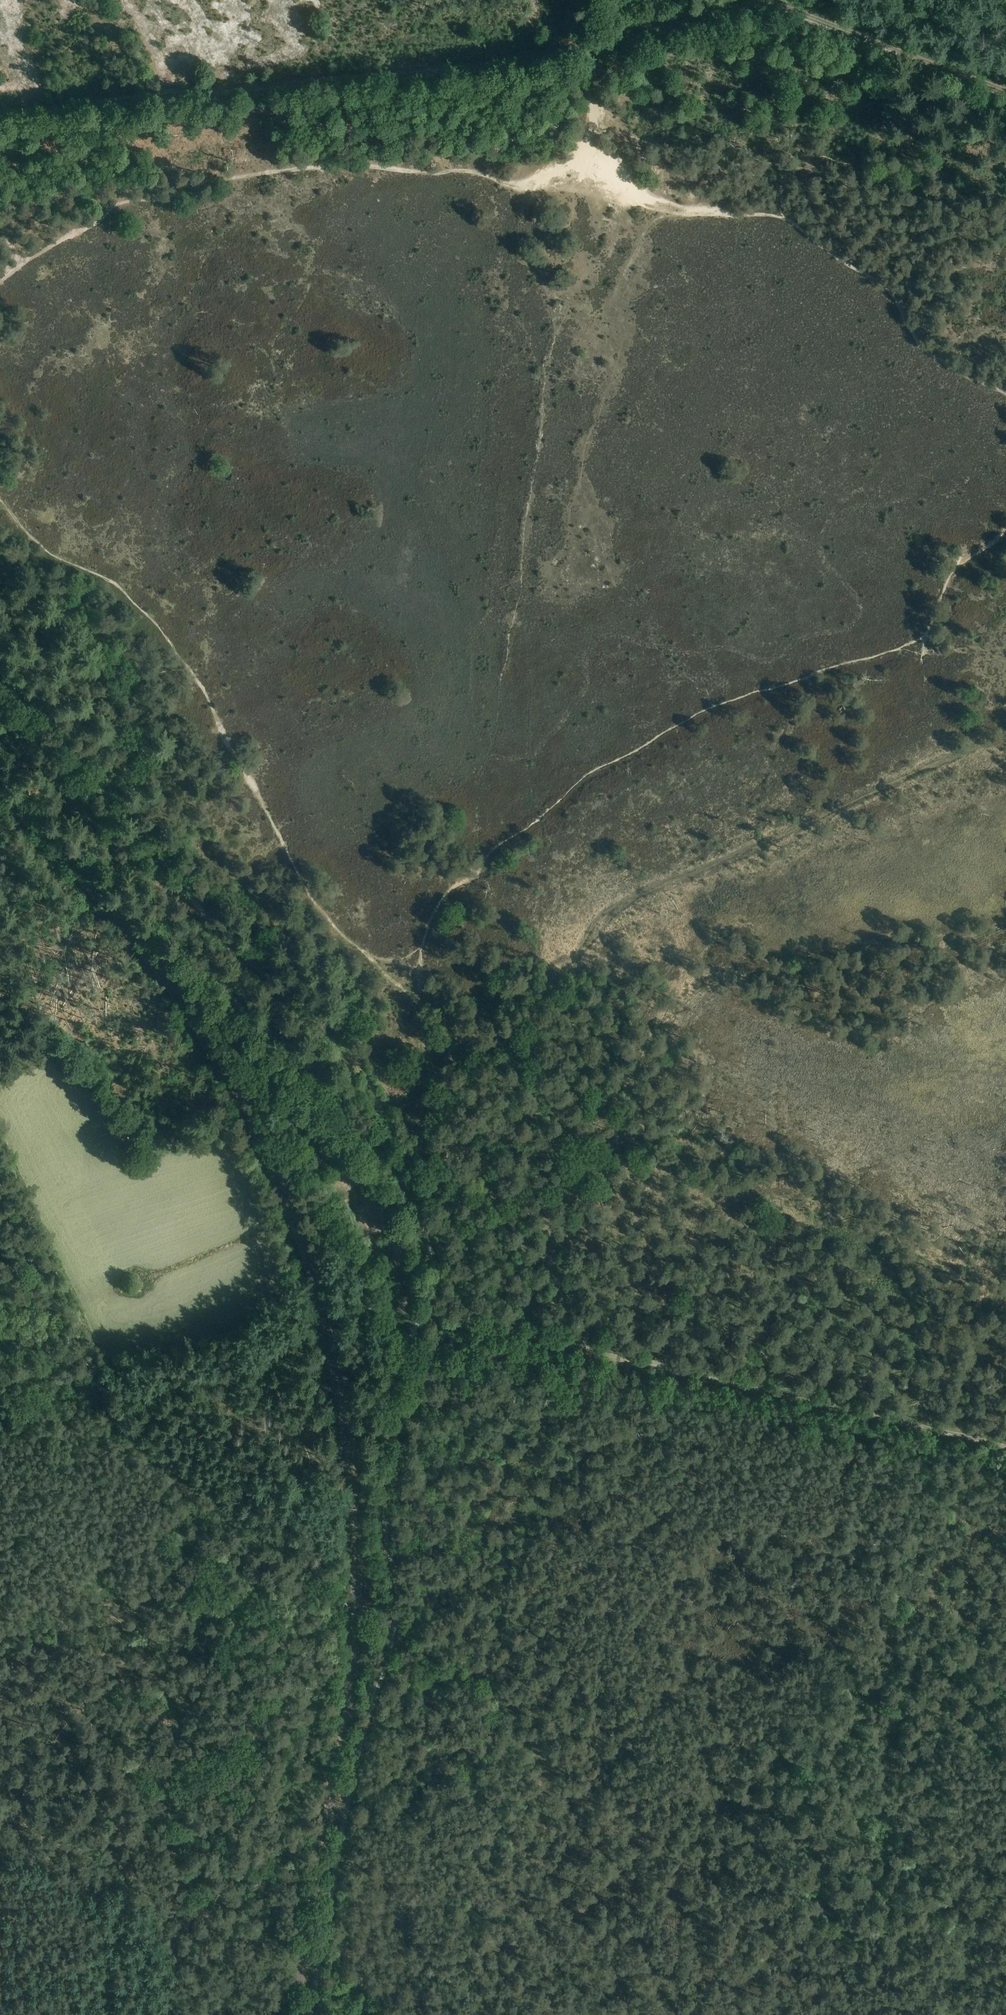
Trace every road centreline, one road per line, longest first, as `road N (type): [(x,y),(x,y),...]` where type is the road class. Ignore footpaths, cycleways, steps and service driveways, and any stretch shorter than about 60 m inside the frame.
road 1 (tertiary): [(293,2014),(346,1724),(356,1608),(357,1512),(325,1315),(281,1183),(189,1013),(106,902),(0,790)]
road 2 (track): [(563,51),(0,112)]
road 3 (track): [(1005,90),(769,3),(591,46)]
road 4 (track): [(0,1814),(62,1847),(111,1861),(163,1902),(216,1917),(220,1934),(187,2014)]

